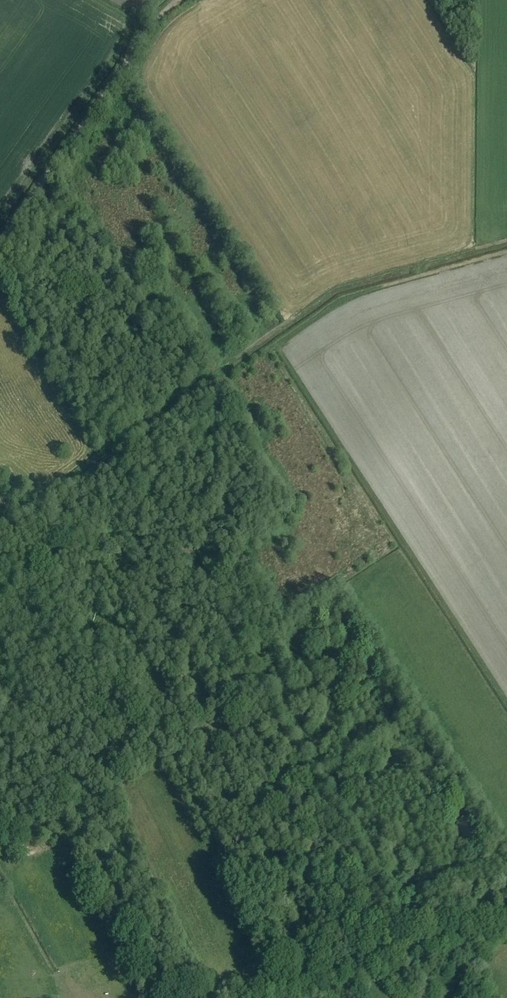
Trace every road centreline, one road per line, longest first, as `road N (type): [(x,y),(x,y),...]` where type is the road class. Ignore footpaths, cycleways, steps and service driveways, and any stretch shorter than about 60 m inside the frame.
road 1 (track): [(0,243),(149,30),(182,0)]
road 2 (track): [(405,947),(211,997)]

